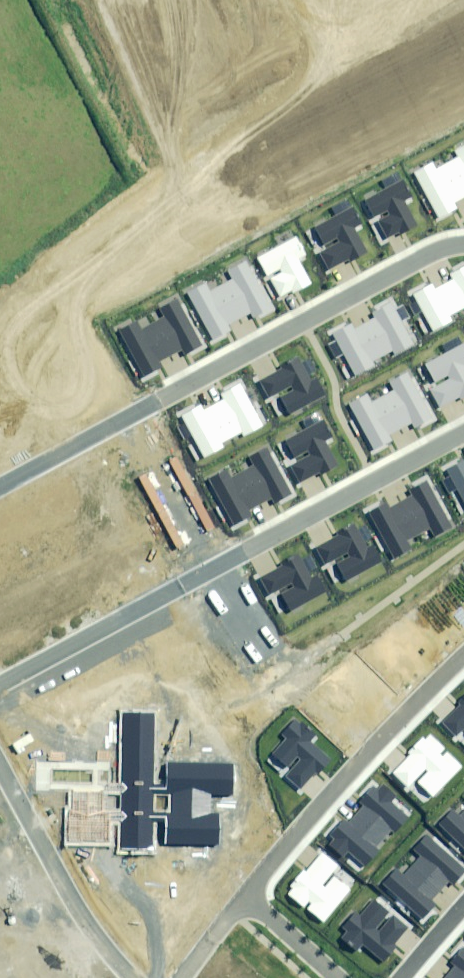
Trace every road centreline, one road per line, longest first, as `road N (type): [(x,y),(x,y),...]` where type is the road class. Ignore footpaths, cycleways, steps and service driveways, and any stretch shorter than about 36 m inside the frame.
road 1 (residential): [(0,689),(463,436)]
road 2 (residential): [(0,489),(463,244)]
road 3 (residential): [(246,897),(388,727),(463,656)]
road 4 (unknown): [(131,977),(106,950),(0,767)]
road 5 (residential): [(337,977),(246,897)]

